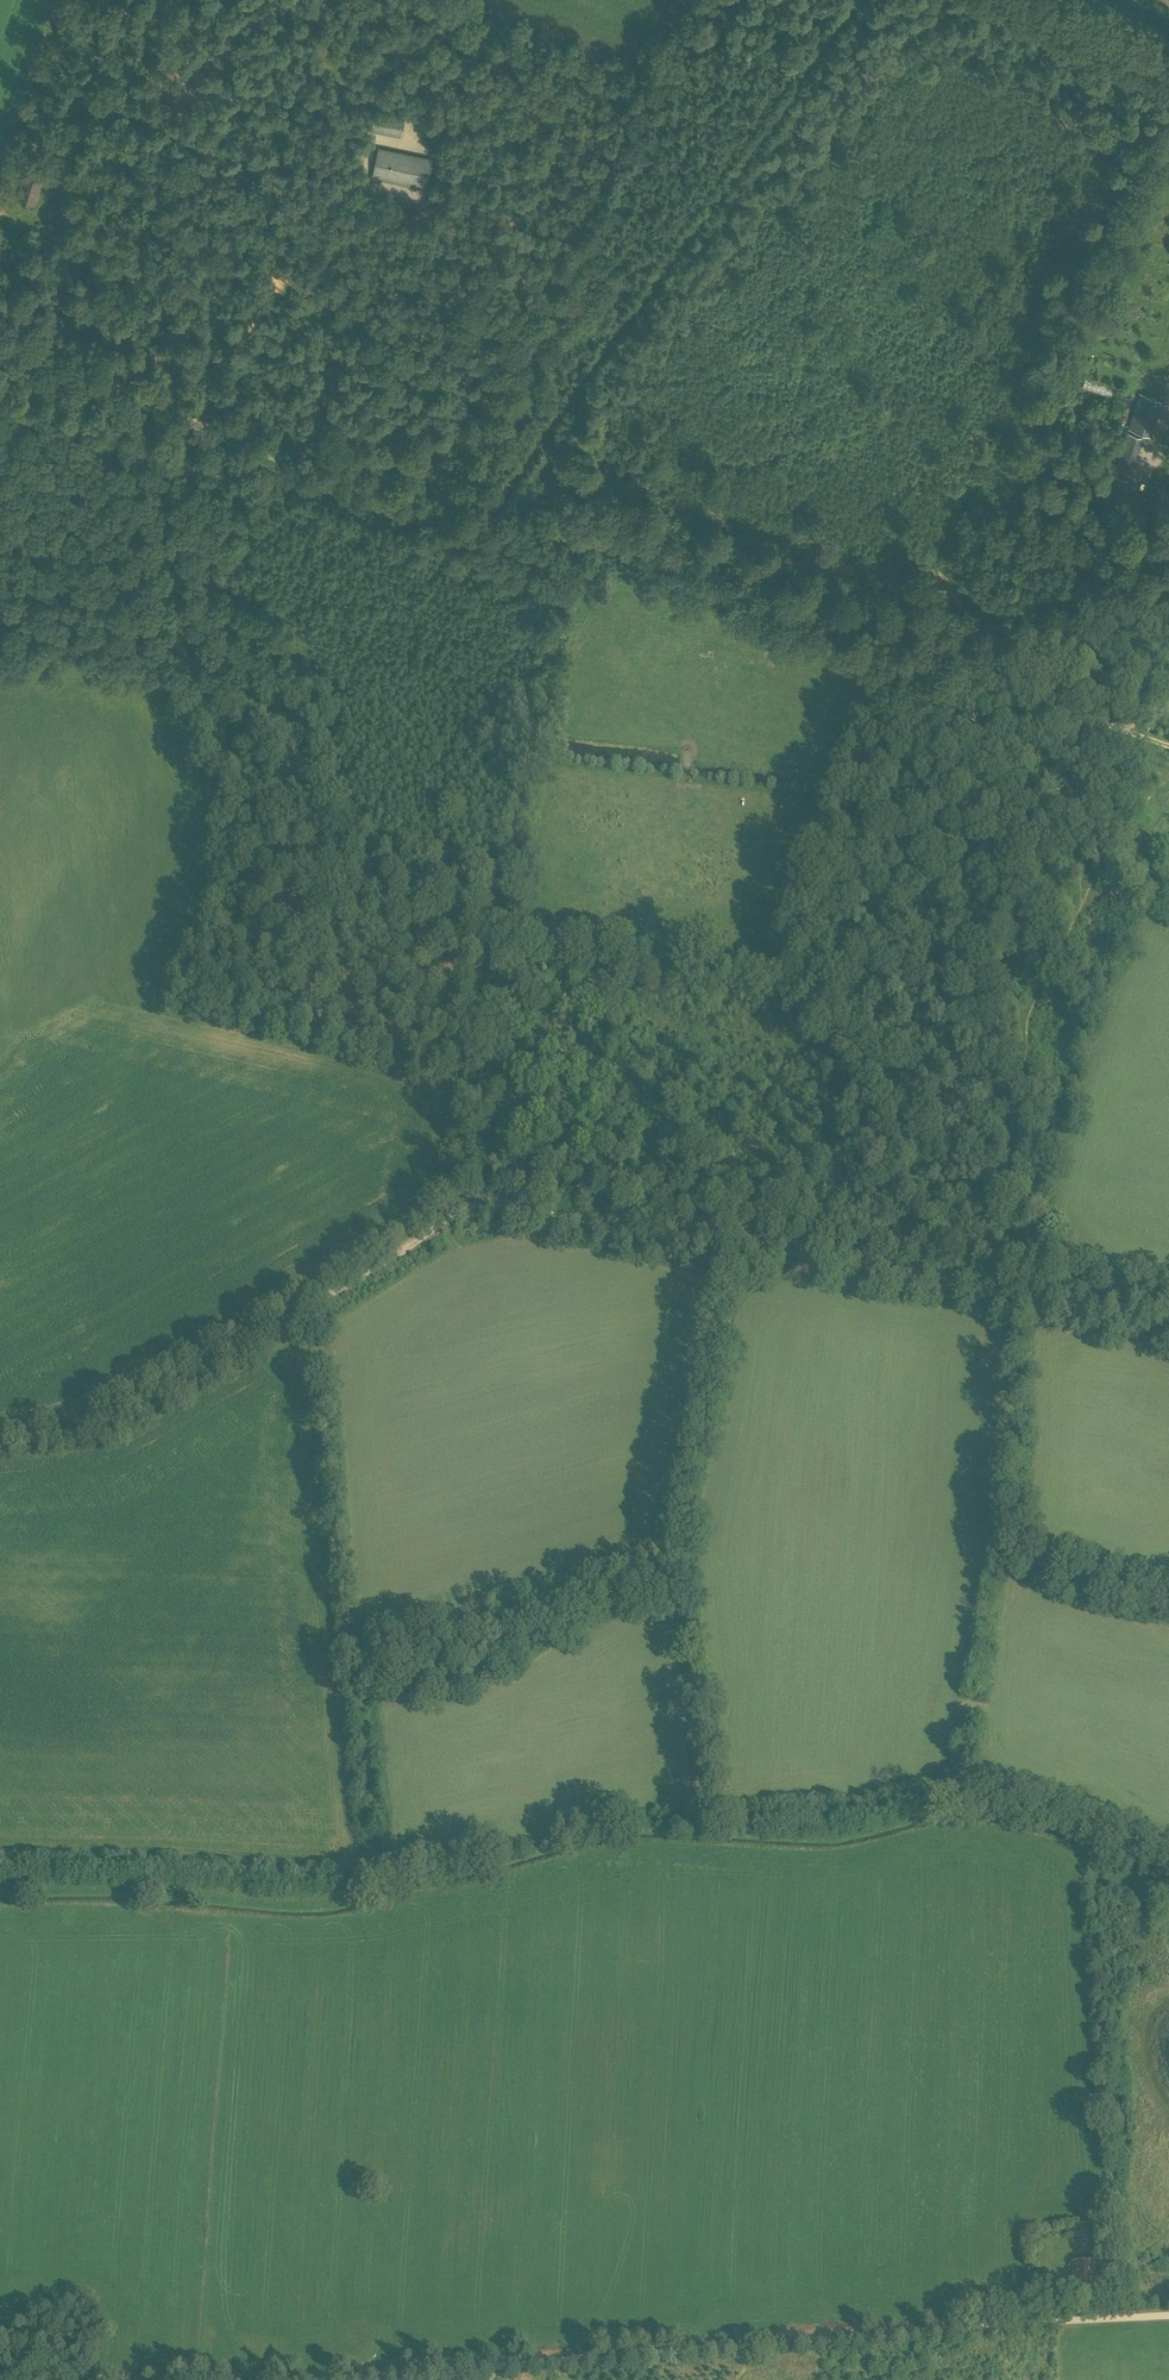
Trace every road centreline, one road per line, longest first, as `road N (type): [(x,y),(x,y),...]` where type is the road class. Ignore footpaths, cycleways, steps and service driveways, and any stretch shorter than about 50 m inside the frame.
road 1 (unclassified): [(849,0),(489,512),(467,520),(431,517),(0,354)]
road 2 (track): [(934,1278),(509,1207),(460,1209),(108,1414),(50,1435),(0,1437)]
road 3 (track): [(295,2379),(1168,2312)]
road 4 (track): [(923,1248),(805,922),(900,647)]
road 5 (track): [(172,418),(265,306),(284,240),(367,106),(504,24)]
road 6 (track): [(900,647),(493,506)]
road 7 (track): [(900,647),(1124,727)]
road 8 (track): [(1168,1316),(934,1278)]
road 9 (unclassified): [(1168,58),(1035,0)]
road 10 (track): [(542,433),(570,450),(590,478),(590,539)]

